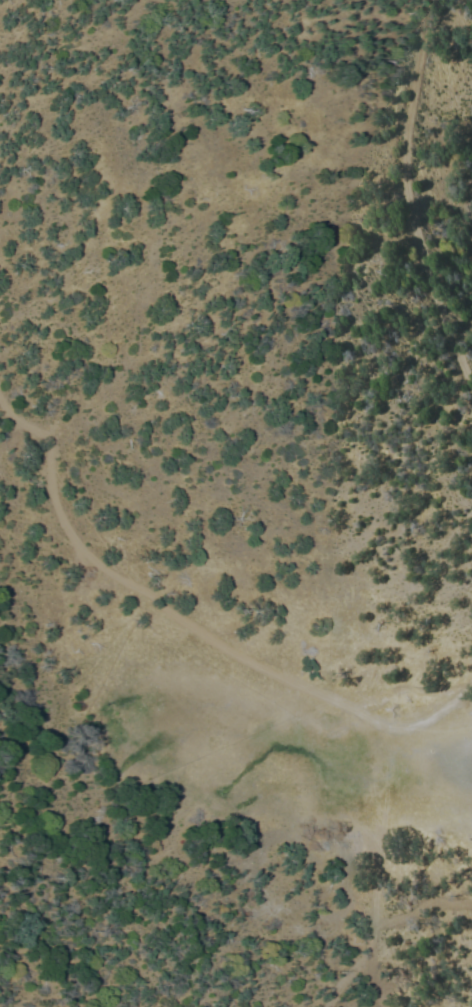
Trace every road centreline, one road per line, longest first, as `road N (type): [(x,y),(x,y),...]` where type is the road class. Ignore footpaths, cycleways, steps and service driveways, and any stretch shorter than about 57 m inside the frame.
road 1 (track): [(471,414),(405,204),(403,161),(425,0)]
road 2 (track): [(48,471),(69,535),(95,563),(299,688)]
road 3 (track): [(330,1006),(370,946),(381,822)]
road 4 (track): [(299,688),(349,709),(471,682)]

